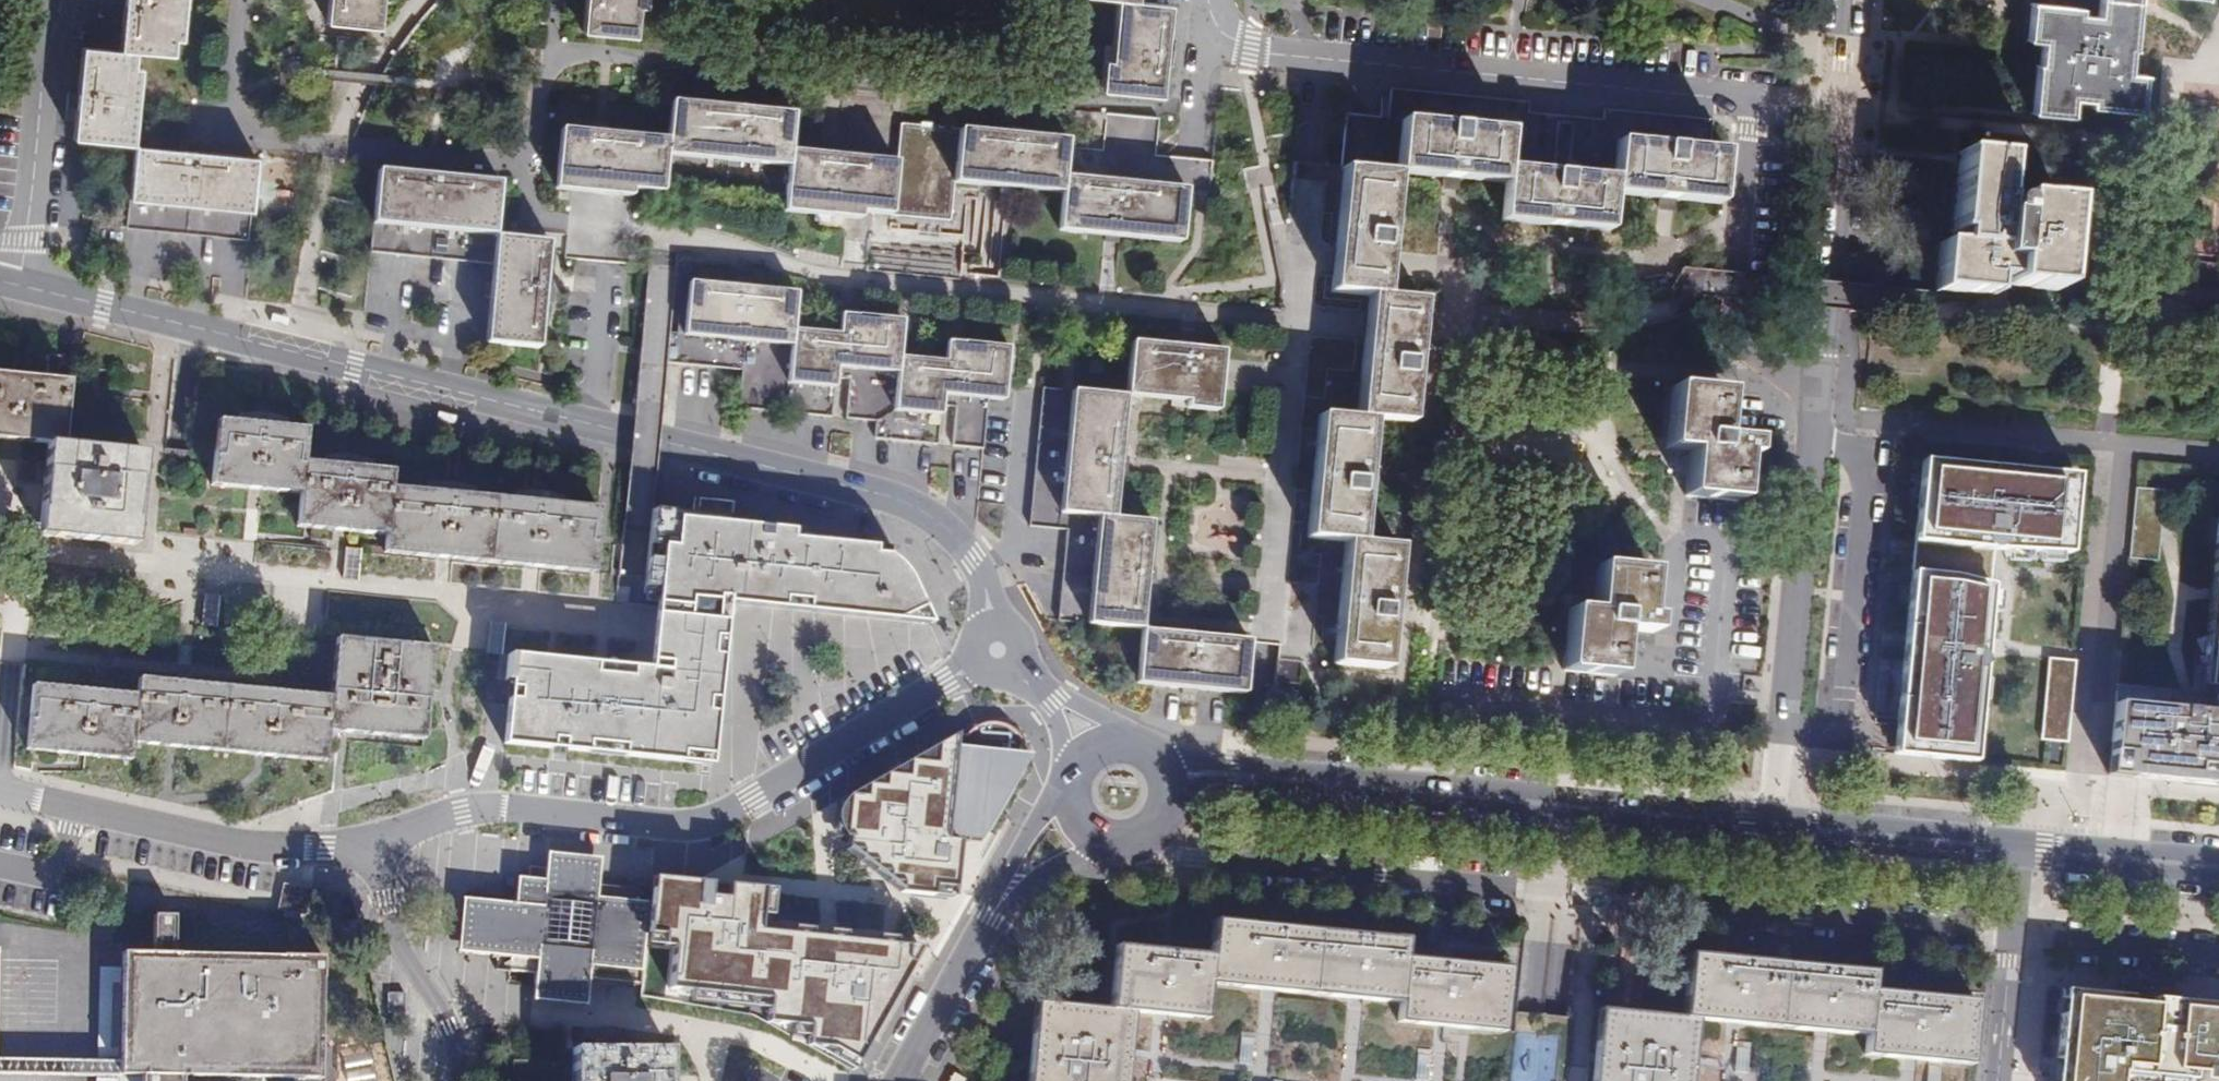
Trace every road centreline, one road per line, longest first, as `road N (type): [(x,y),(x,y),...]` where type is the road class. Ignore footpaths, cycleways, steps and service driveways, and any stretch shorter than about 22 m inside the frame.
road 1 (residential): [(998,649),(974,559),(944,522),(884,492),(16,285)]
road 2 (residential): [(371,852),(448,811),(513,804),(693,825),(755,801),(998,649)]
road 3 (tertiary): [(1772,824),(1232,773),(1176,775)]
road 4 (residential): [(1751,102),(1248,51),(1209,19),(1208,0)]
road 5 (residential): [(1814,414),(1772,824)]
road 6 (residential): [(371,852),(276,850),(0,791)]
road 7 (residential): [(1814,414),(1785,378),(1728,341),(1751,102)]
road 8 (residential): [(1843,113),(1814,414)]
road 9 (residential): [(707,1080),(695,1040),(666,1020),(453,1025)]
road 10 (residential): [(49,0),(38,38),(16,285)]
road 11 (tertiary): [(2019,849),(1772,824)]
road 12 (residential): [(2019,849),(1995,1080)]
road 13 (tertiary): [(2218,865),(2019,849)]
road 14 (residential): [(994,907),(898,1080)]
road 15 (residential): [(453,1025),(399,937),(371,852)]
road 16 (residential): [(1066,795),(1037,814),(994,907)]
road 17 (residential): [(994,907),(1114,846)]
road 18 (residential): [(1089,745),(998,649)]

